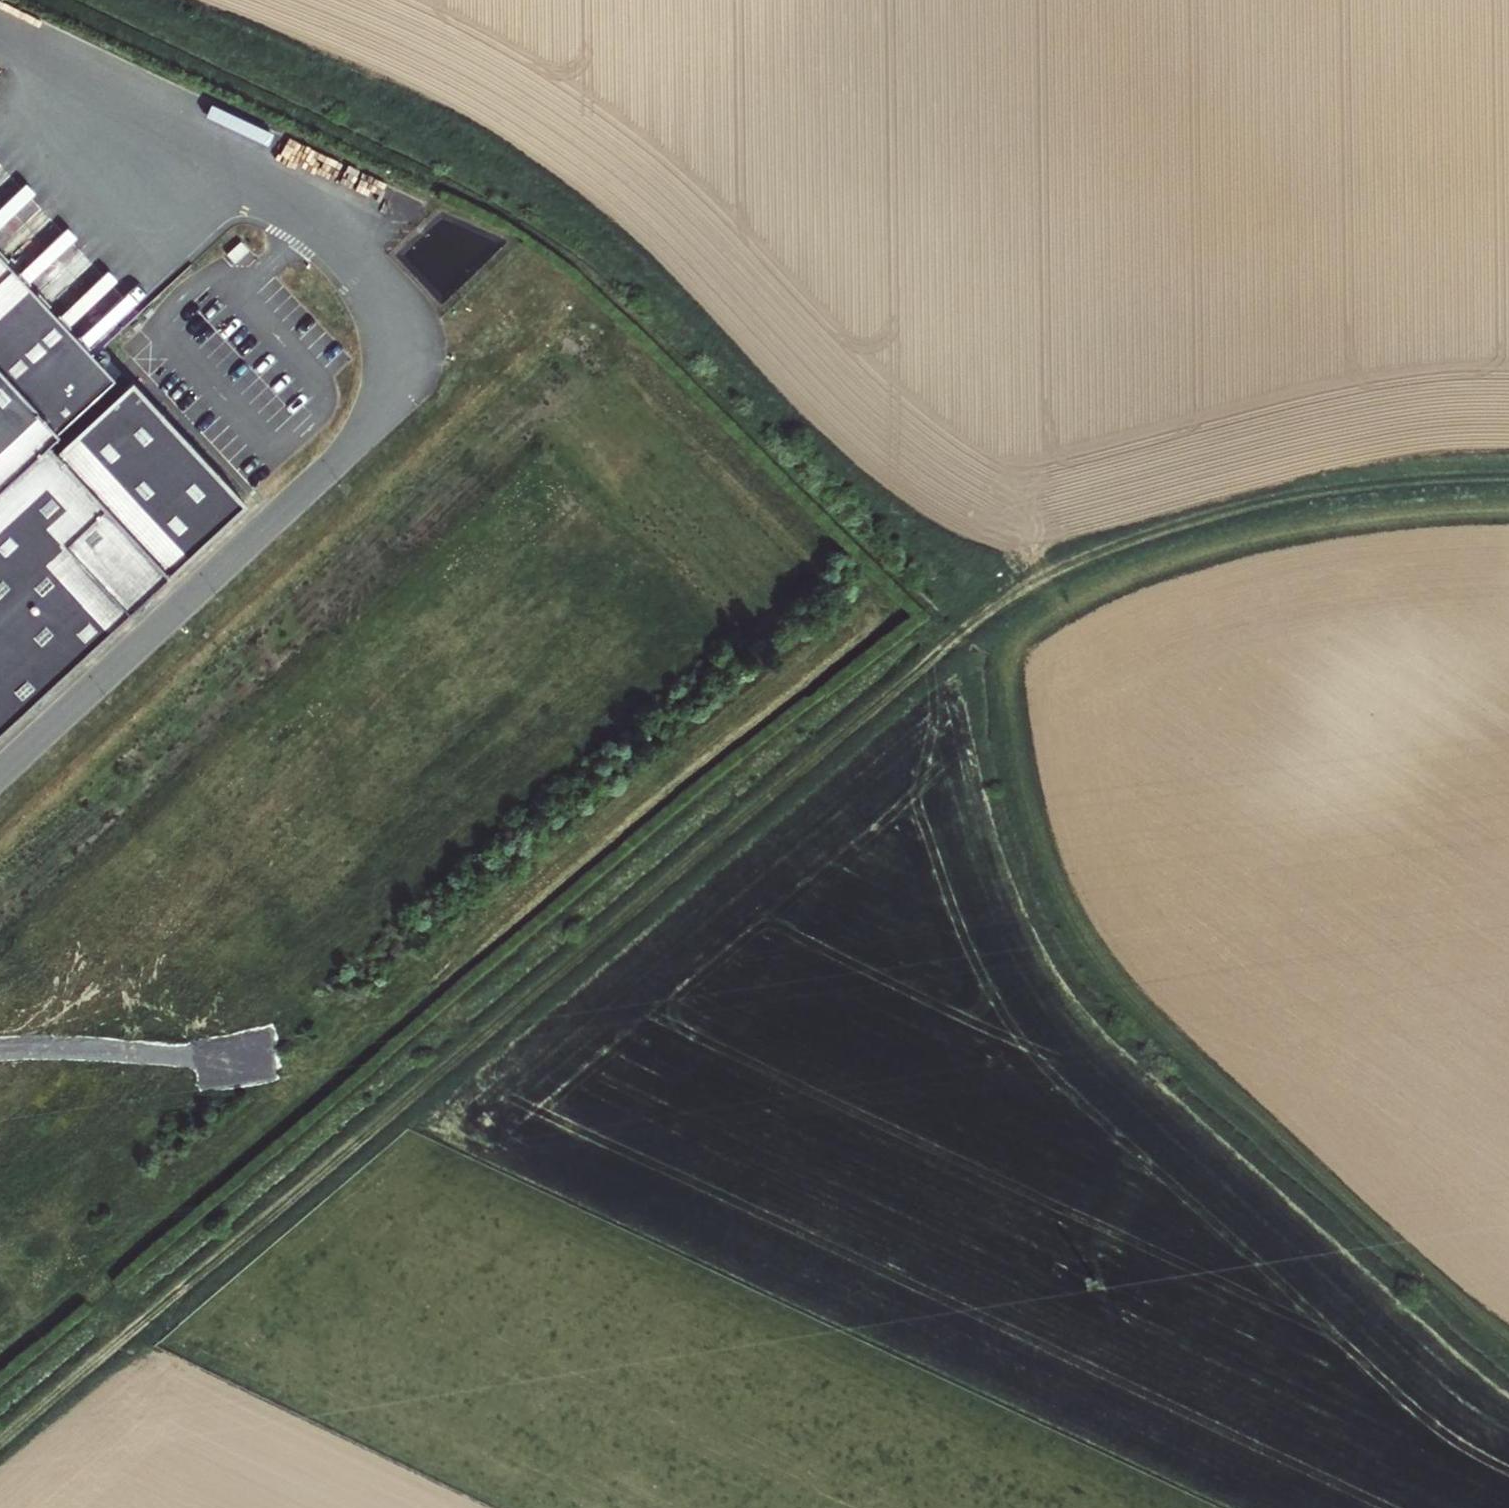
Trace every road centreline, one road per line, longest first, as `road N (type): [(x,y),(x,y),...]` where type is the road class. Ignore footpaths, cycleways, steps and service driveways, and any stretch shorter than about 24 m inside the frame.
road 1 (track): [(0,1444),(1007,602),(1117,548),(1252,506),(1414,482),(1508,482)]

